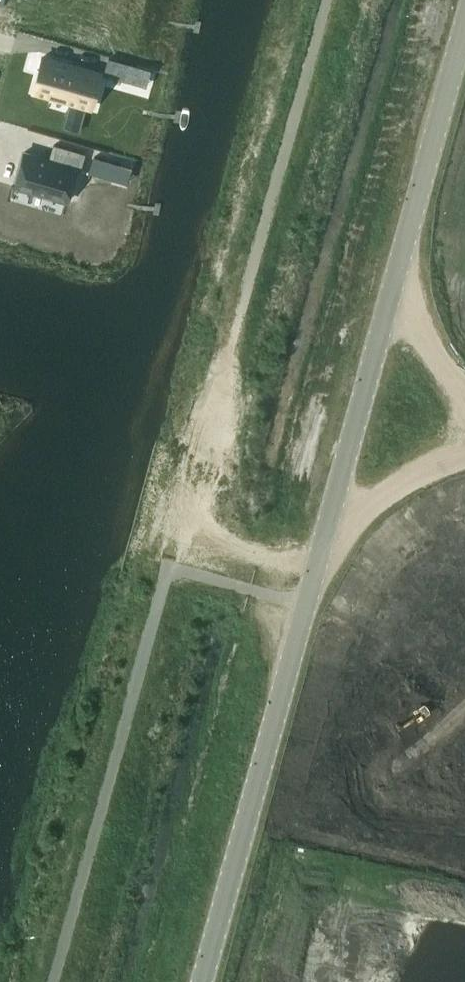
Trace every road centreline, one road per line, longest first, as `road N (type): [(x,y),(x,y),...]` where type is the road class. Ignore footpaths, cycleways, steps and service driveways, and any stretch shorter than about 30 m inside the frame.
road 1 (unclassified): [(325,535),(464,27)]
road 2 (unclassified): [(203,981),(325,535)]
road 3 (unclassified): [(464,450),(325,535)]
road 4 (track): [(315,573),(180,528)]
road 5 (track): [(464,394),(393,292)]

